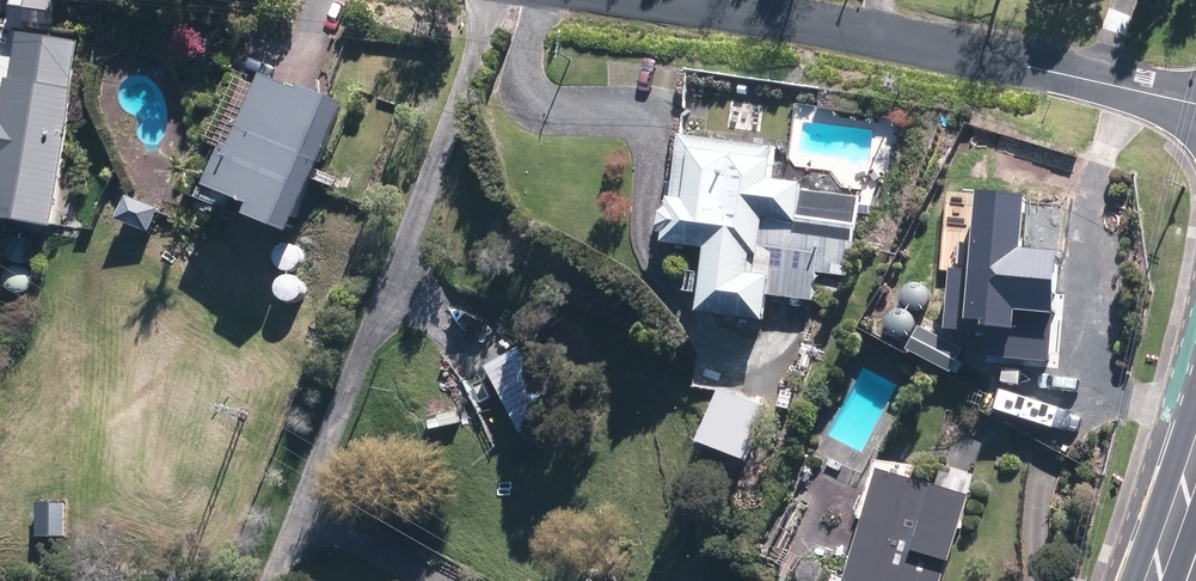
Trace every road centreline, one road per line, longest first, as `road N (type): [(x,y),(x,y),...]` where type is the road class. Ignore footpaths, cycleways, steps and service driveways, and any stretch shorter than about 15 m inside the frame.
road 1 (residential): [(621,0),(1195,102)]
road 2 (secondary): [(1195,450),(1152,580)]

